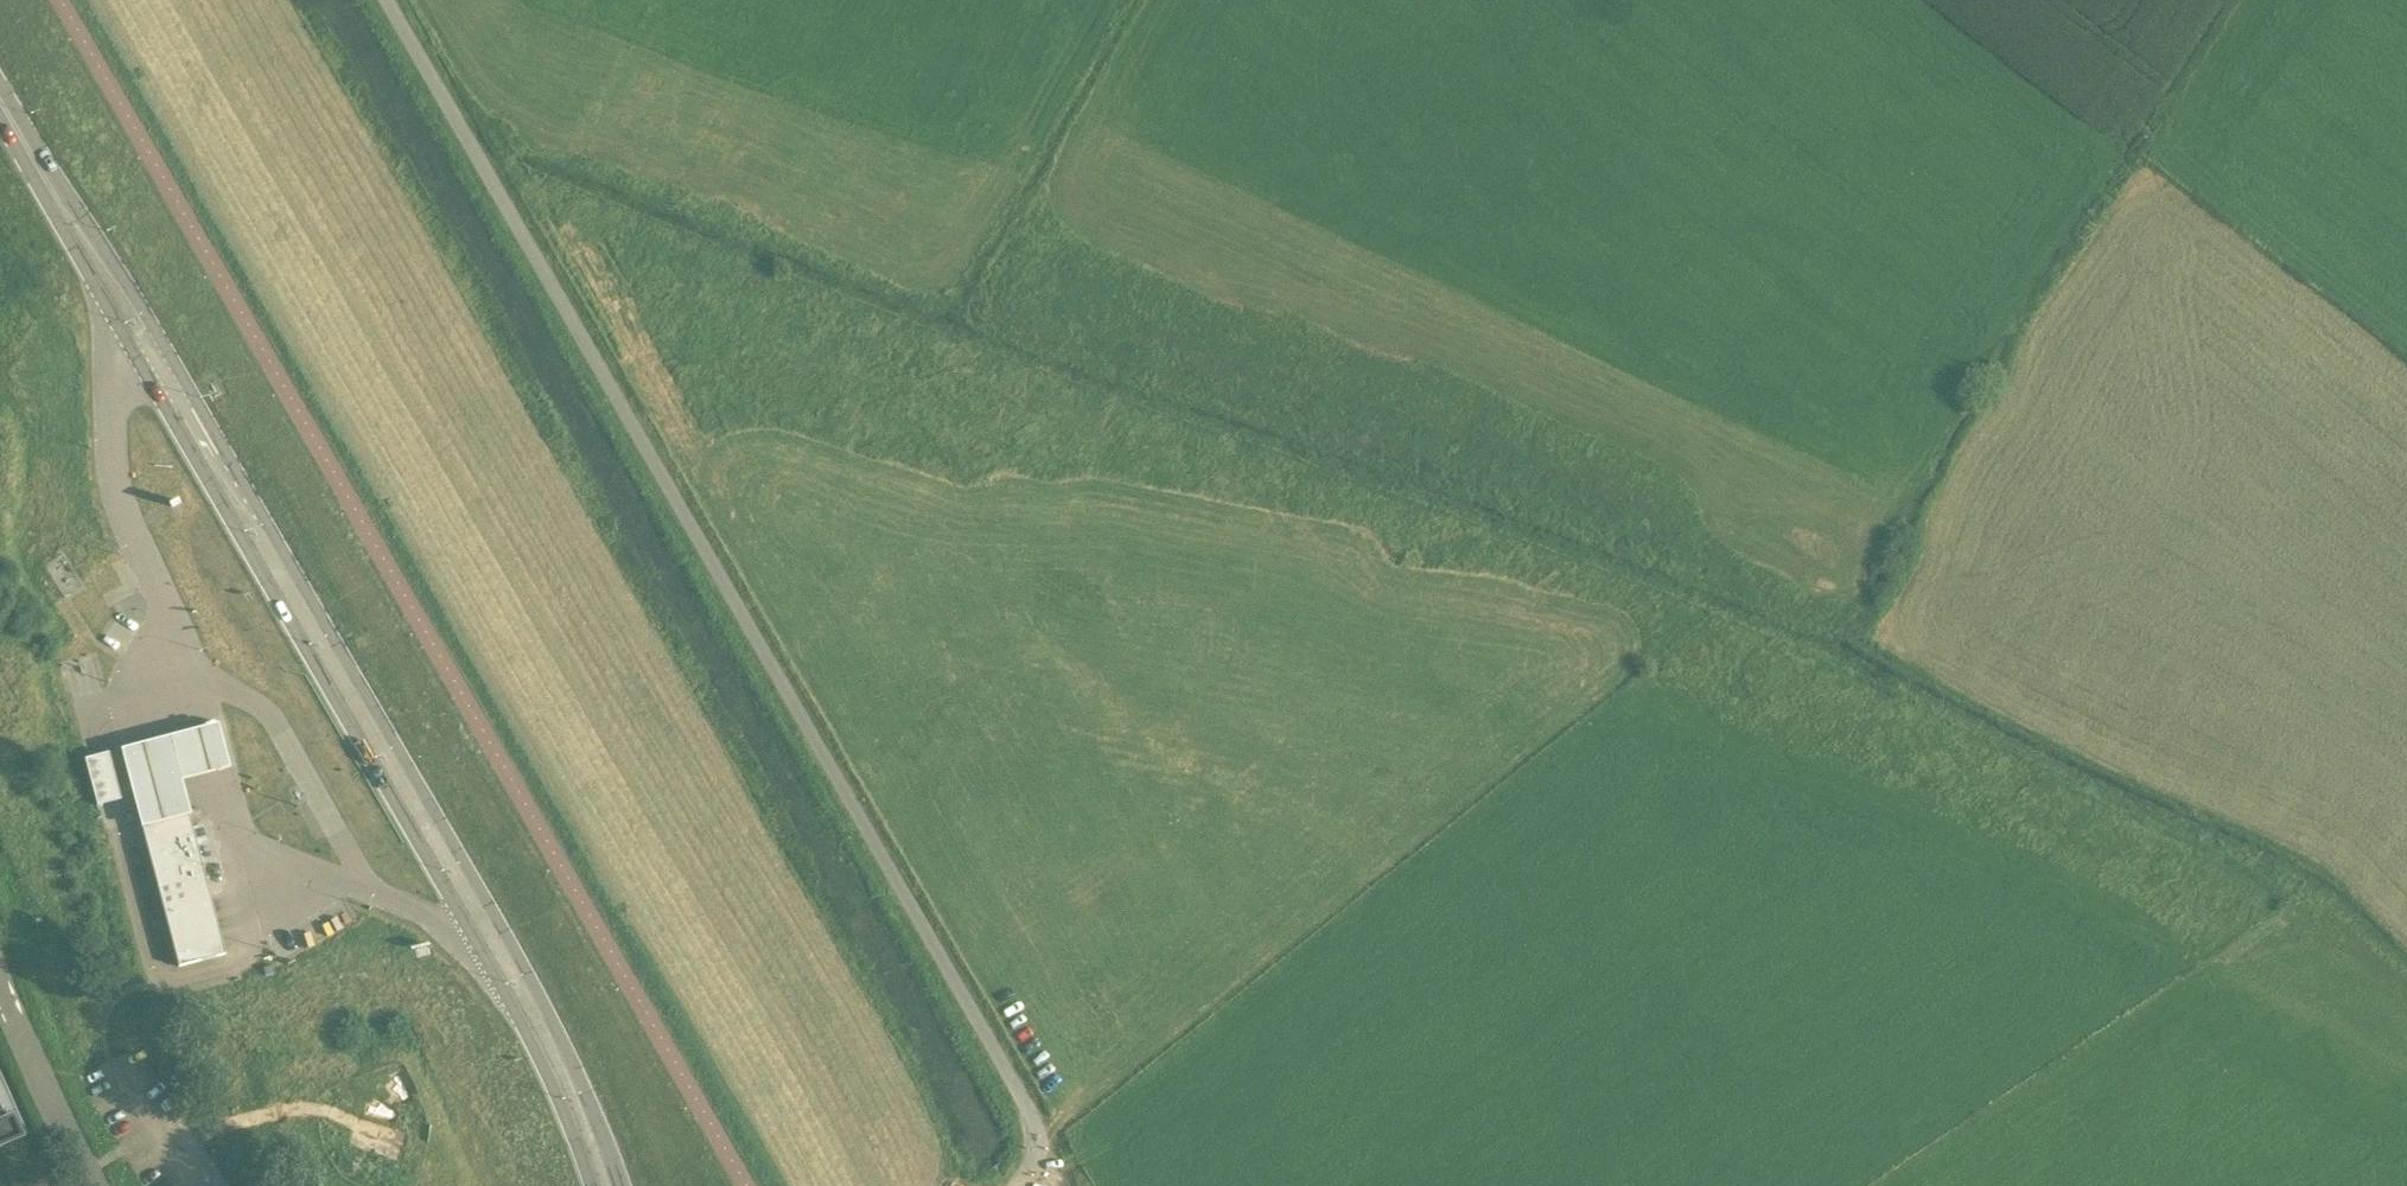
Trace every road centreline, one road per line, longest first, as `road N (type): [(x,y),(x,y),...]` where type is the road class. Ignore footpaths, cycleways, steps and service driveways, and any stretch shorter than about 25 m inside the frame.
road 1 (unclassified): [(1016,1185),(1036,1154),(1029,1115),(386,0)]
road 2 (secondary): [(597,1185),(521,988),(421,800),(0,95)]
road 3 (residential): [(93,1185),(0,977)]

